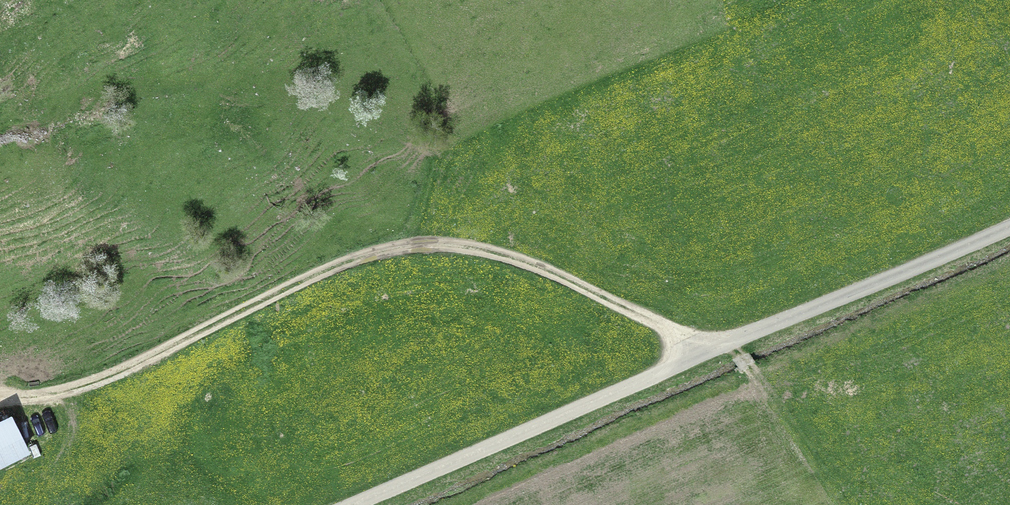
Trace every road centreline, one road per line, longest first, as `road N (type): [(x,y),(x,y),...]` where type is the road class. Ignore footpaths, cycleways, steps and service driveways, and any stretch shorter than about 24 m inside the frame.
road 1 (track): [(704,354),(642,316),(519,270),(417,246),(225,312),(154,356),(78,388),(0,404)]
road 2 (unclassified): [(354,504),(1009,228)]

